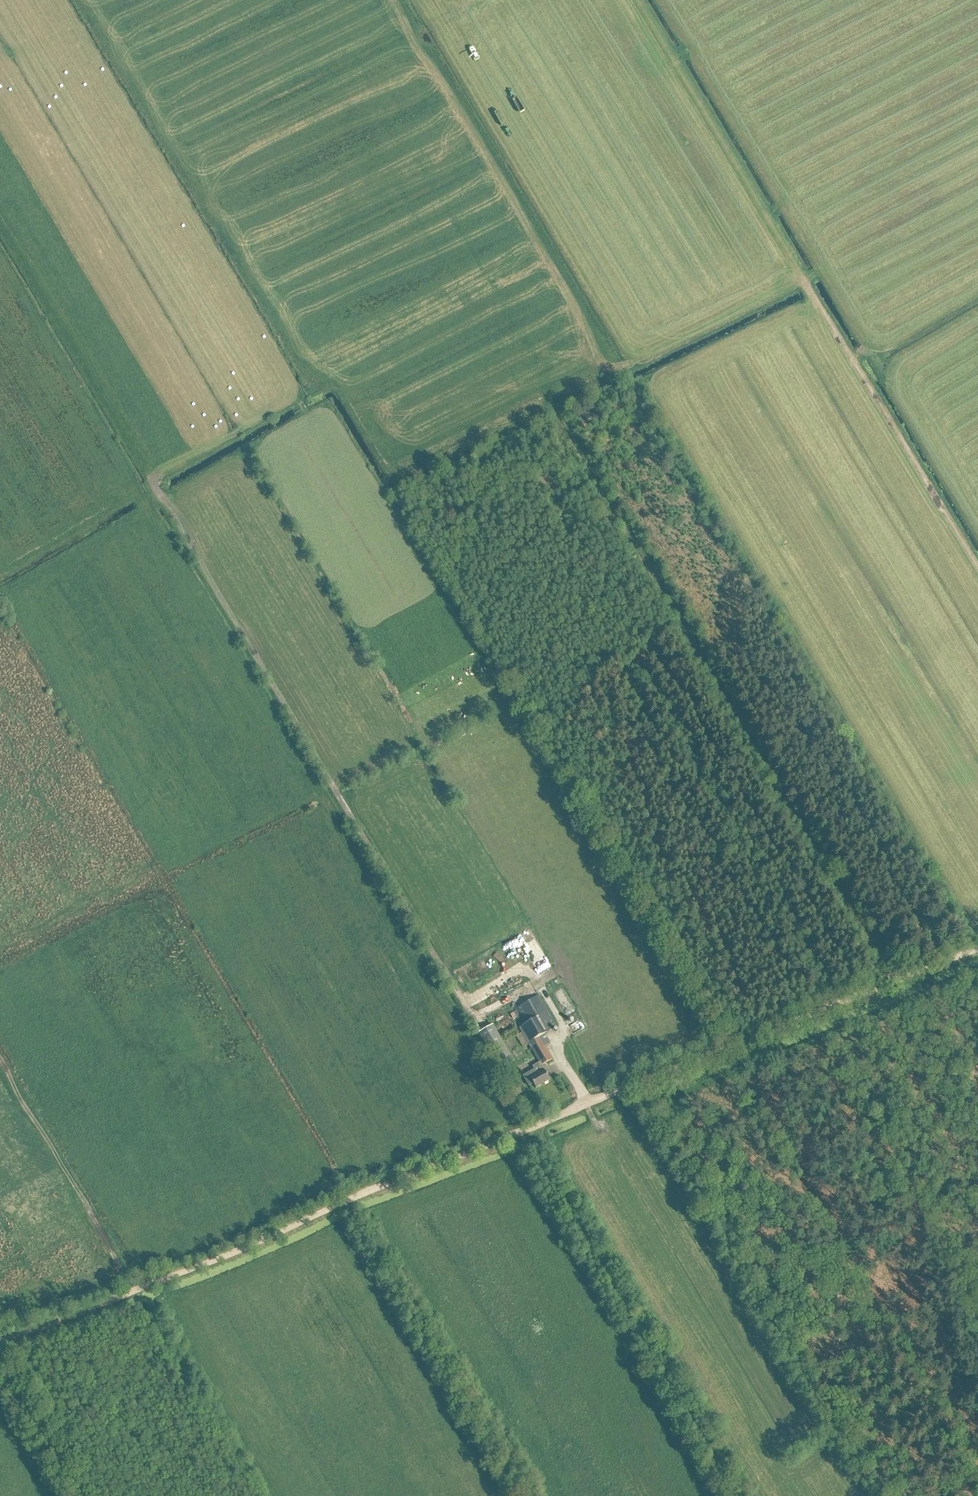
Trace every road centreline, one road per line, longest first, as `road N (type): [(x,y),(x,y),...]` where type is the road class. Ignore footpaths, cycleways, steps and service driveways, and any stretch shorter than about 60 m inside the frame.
road 1 (track): [(894,981),(550,409)]
road 2 (track): [(977,567),(639,0)]
road 3 (track): [(0,1342),(537,1125)]
road 4 (track): [(537,1125),(977,947)]
road 5 (track): [(74,1495),(0,1375)]

